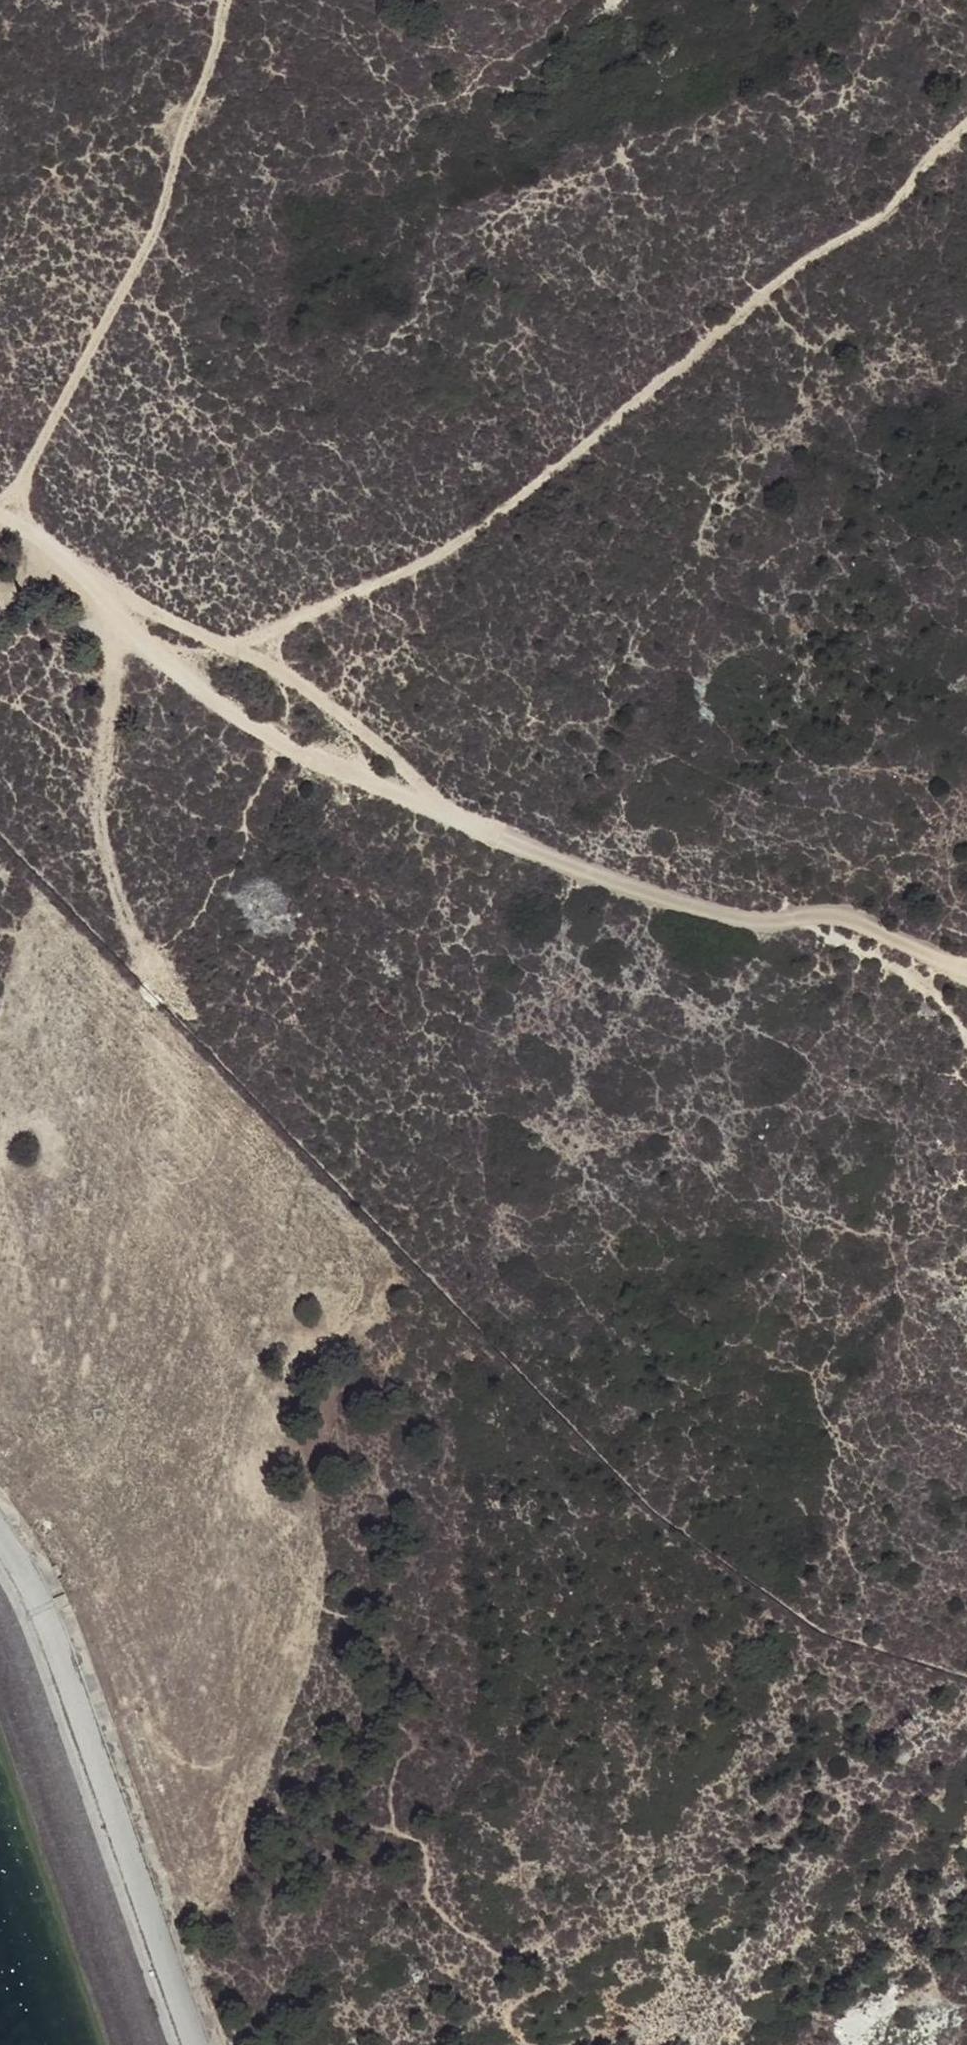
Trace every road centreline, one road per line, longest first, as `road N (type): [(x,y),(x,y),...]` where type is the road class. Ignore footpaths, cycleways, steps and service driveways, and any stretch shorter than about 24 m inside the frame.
road 1 (track): [(966,132),(866,231),(812,258),(573,462),(432,559),(330,611),(171,672)]
road 2 (track): [(226,0),(166,209),(39,446),(12,525),(0,517)]

